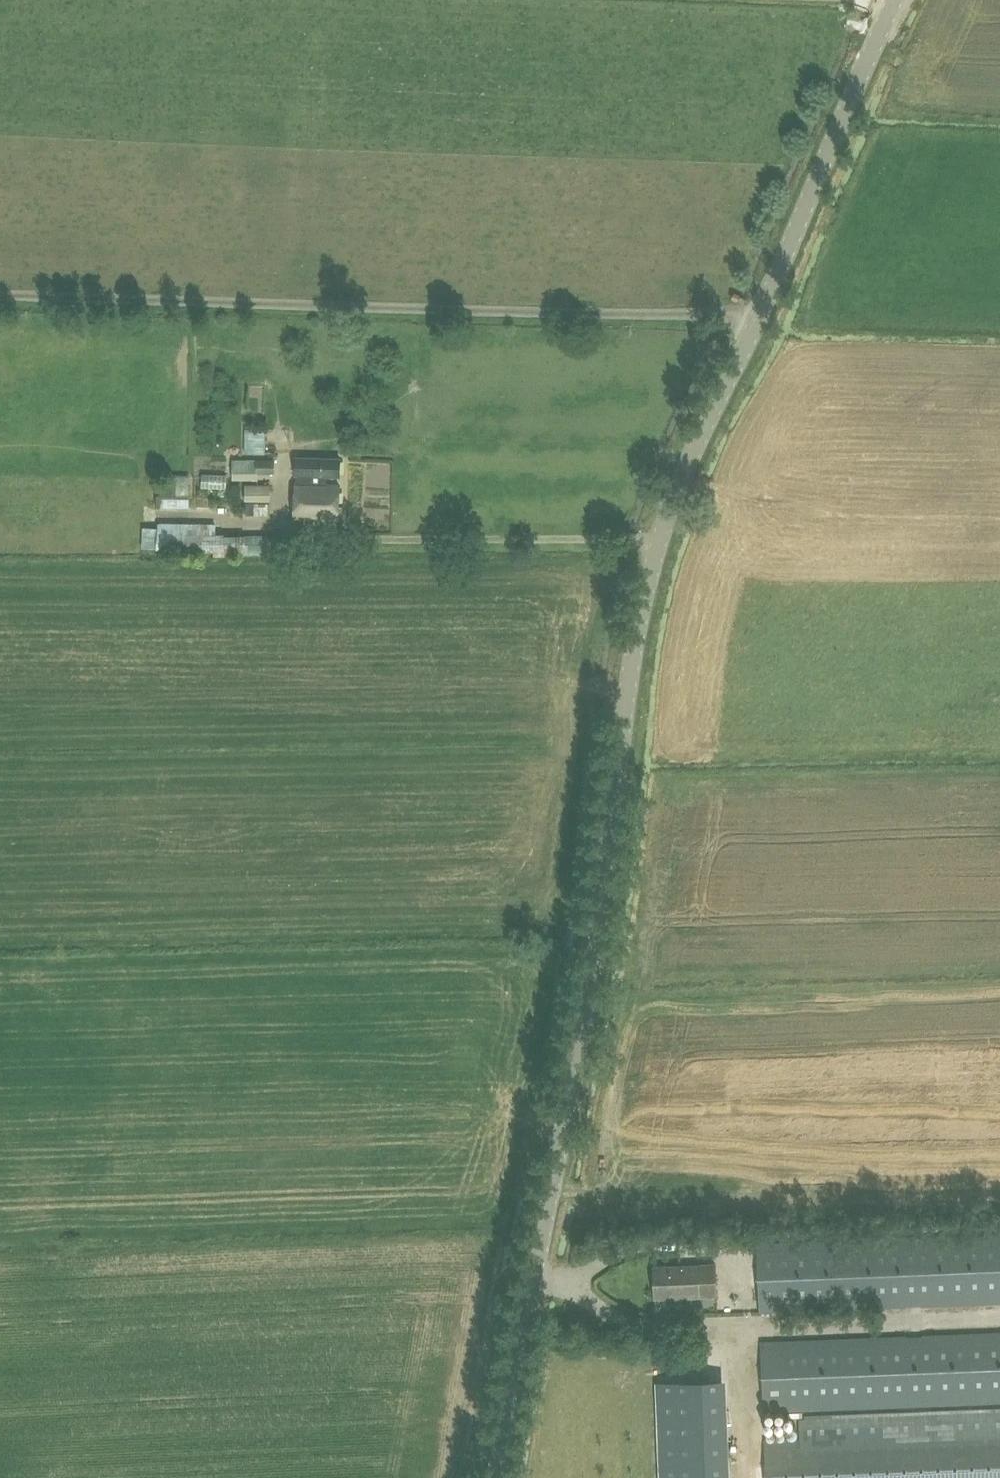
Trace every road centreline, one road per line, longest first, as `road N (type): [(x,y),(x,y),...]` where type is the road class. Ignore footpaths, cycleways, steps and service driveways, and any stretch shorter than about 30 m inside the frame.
road 1 (tertiary): [(495,1477),(593,986),(632,659),(662,509),(756,313),(890,0)]
road 2 (track): [(0,294),(756,313)]

